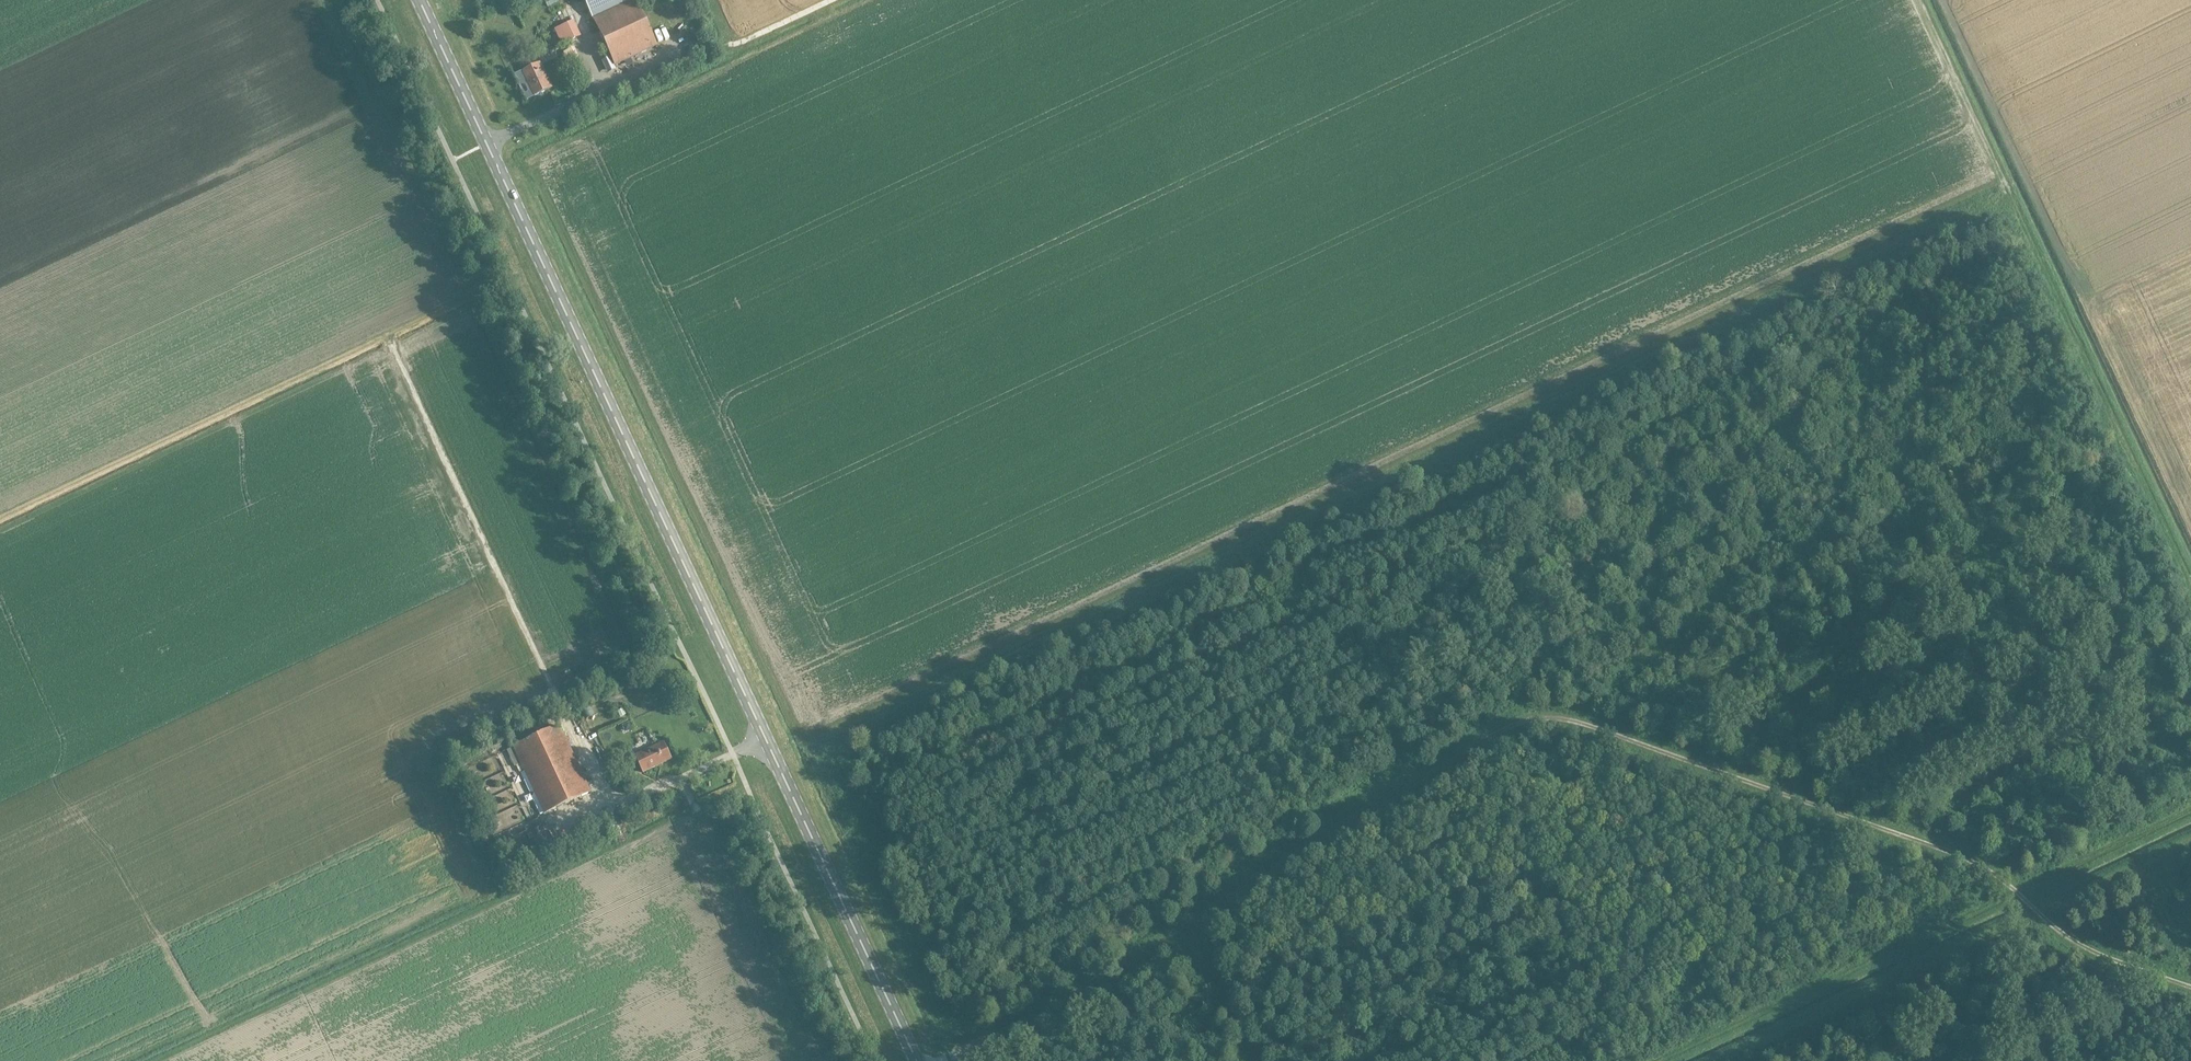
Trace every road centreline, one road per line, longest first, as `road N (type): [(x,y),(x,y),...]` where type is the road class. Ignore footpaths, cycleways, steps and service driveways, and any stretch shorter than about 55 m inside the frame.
road 1 (track): [(2190,987),(2071,943),(1972,861),(1597,729),(1543,718),(1456,757),(1028,1019),(935,1060)]
road 2 (secondary): [(913,1060),(412,0)]
road 3 (track): [(1720,1060),(2190,841)]
road 4 (track): [(2017,895),(1660,1060)]
road 5 (track): [(1253,1060),(1188,923)]

